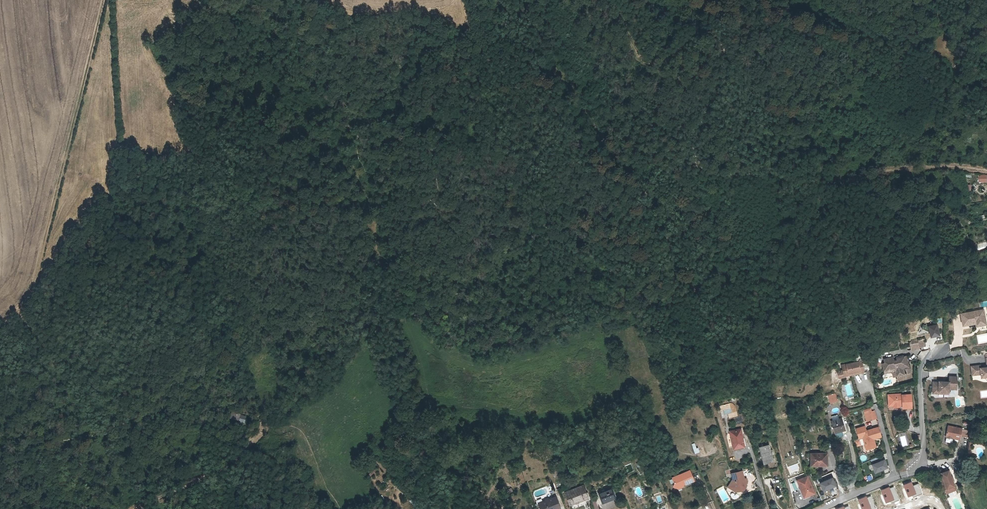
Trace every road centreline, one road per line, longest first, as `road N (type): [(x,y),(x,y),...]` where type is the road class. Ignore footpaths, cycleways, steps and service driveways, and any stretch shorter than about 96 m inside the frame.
road 1 (track): [(105,0),(38,287),(0,323)]
road 2 (residential): [(938,351),(922,366),(917,465),(824,508)]
road 3 (track): [(137,508),(211,474),(271,417)]

